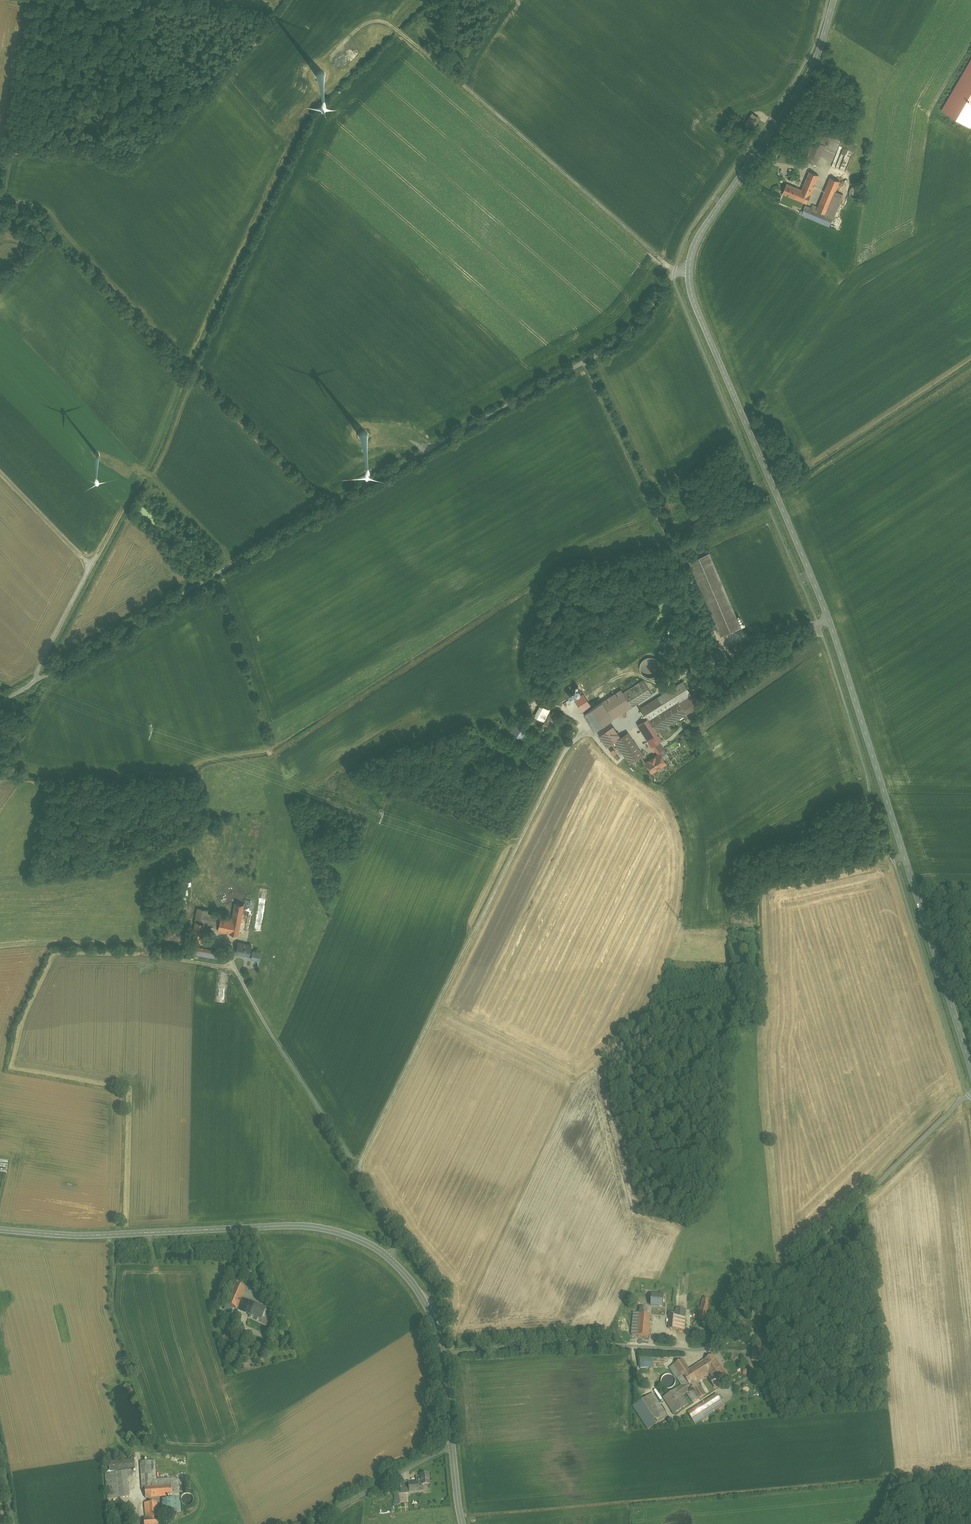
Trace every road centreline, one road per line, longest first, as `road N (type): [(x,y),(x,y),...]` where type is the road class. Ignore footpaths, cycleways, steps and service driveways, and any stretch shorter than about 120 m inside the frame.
road 1 (tertiary): [(833,0),(812,69),(701,234),(690,277),(830,620),(970,1073)]
road 2 (track): [(331,62),(359,28),(376,21),(394,27),(655,259),(690,268),(594,358),(327,510)]
road 3 (unclassified): [(970,1095),(716,1336),(442,1353)]
road 4 (secondary): [(0,1230),(87,1236),(326,1229),(375,1248),(407,1277),(442,1353)]
road 5 (track): [(360,1173),(448,1009),(568,748),(596,735)]
road 6 (track): [(0,196),(53,211),(327,510)]
road 7 (unclassified): [(0,708),(327,510)]
road 8 (track): [(239,977),(148,947),(0,945)]
road 9 (track): [(830,620),(791,625),(703,665),(704,707),(661,748)]
road 10 (track): [(586,362),(668,537)]
road 11 (unclassified): [(454,1451),(310,1523)]

